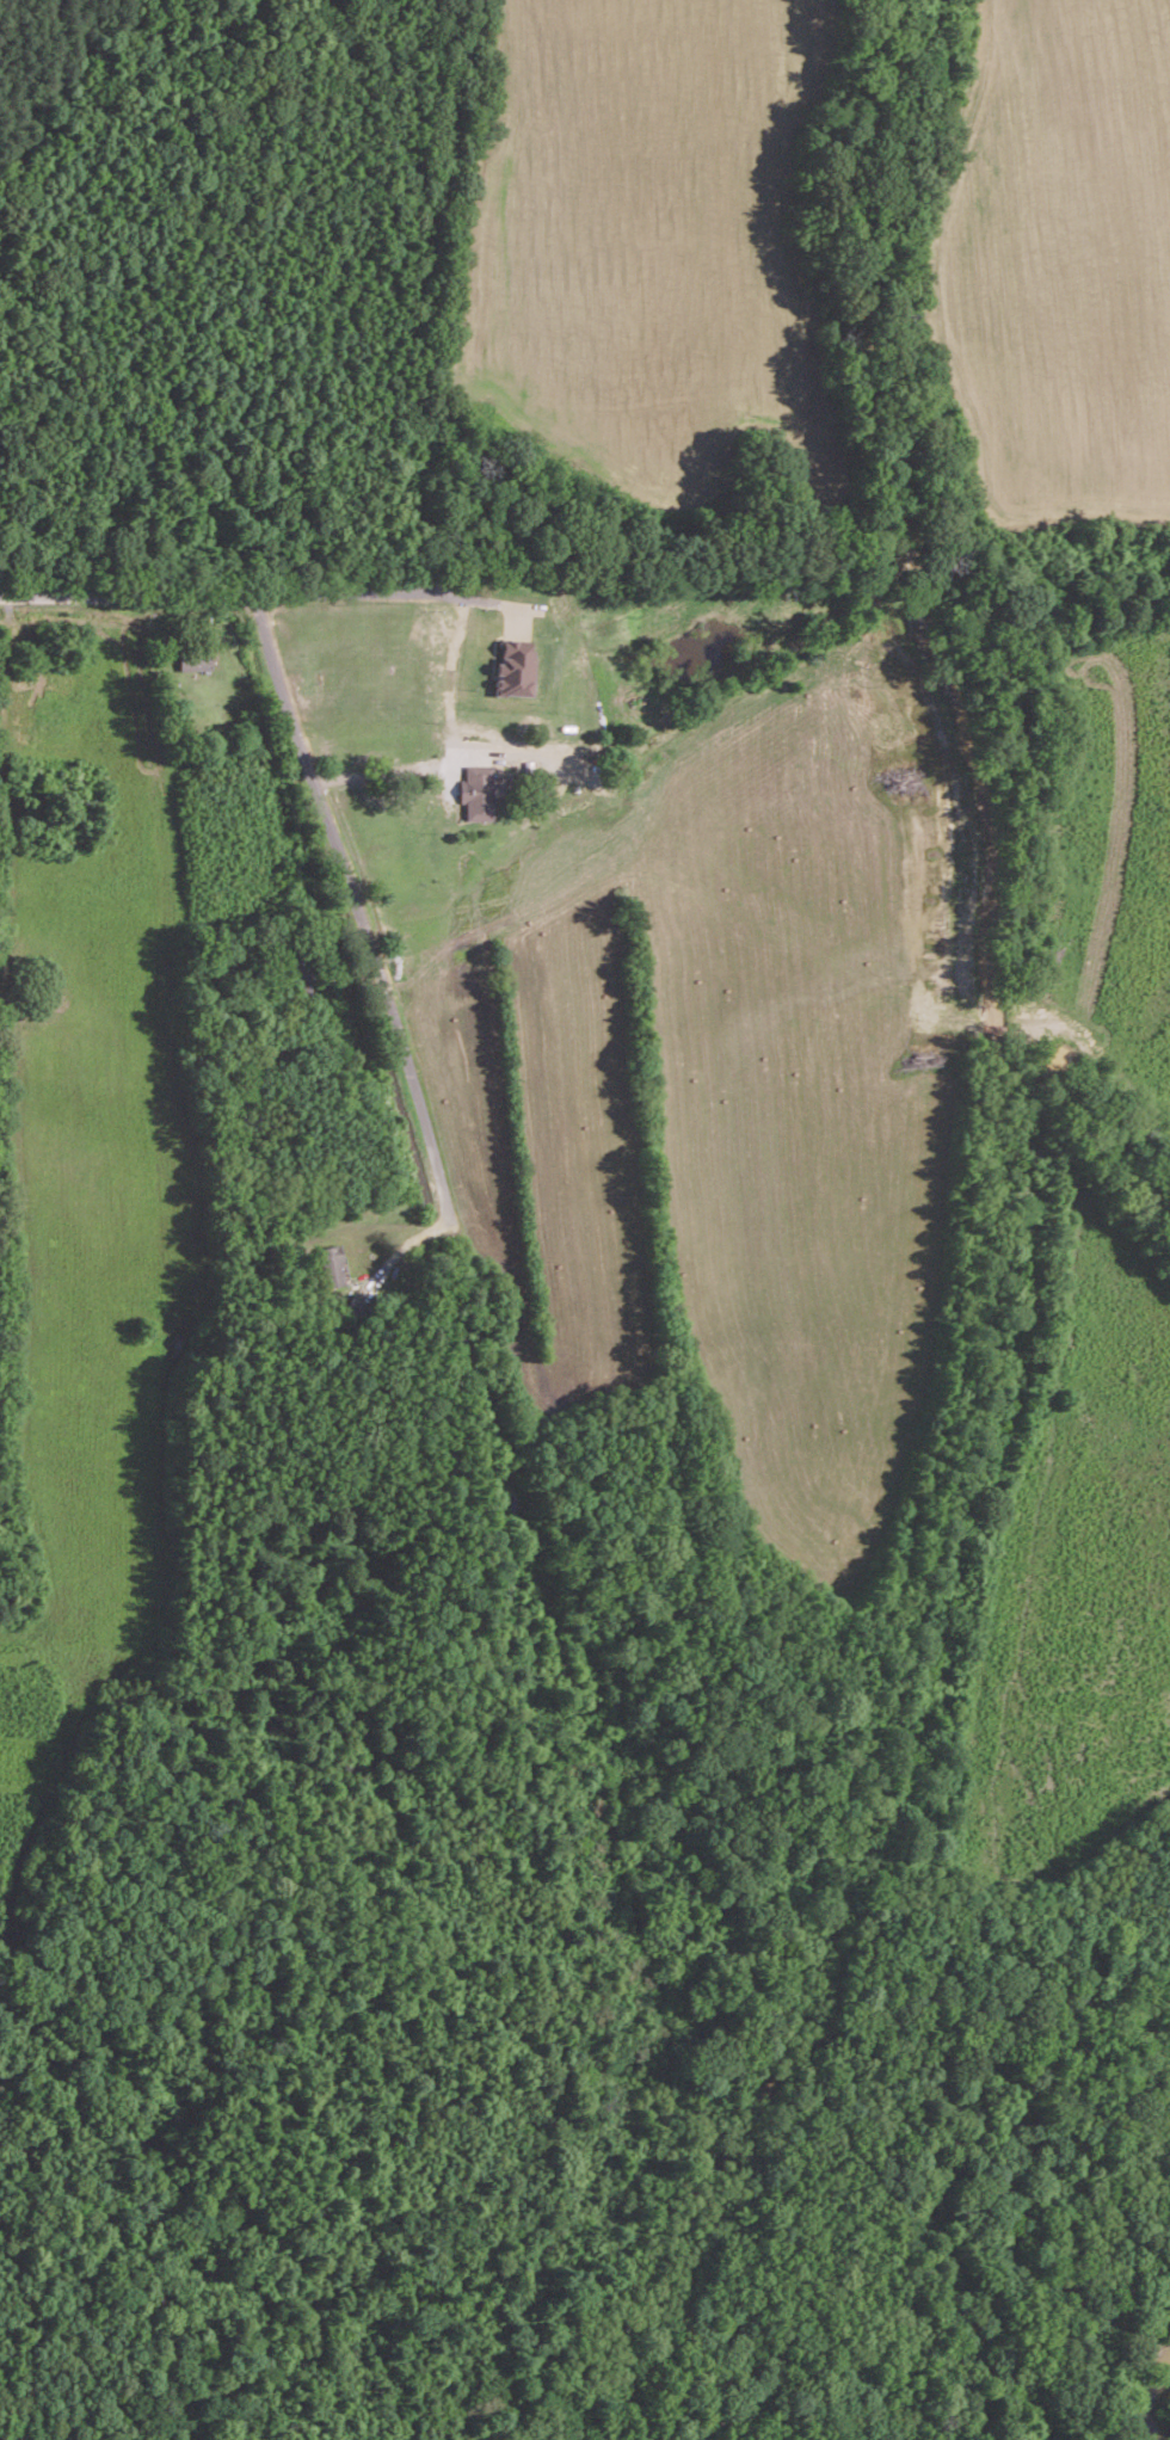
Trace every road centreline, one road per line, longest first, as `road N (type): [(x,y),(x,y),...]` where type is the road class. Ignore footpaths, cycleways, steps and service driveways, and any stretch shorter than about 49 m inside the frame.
road 1 (residential): [(258,594),(449,1215)]
road 2 (residential): [(476,599),(432,590),(0,598)]

